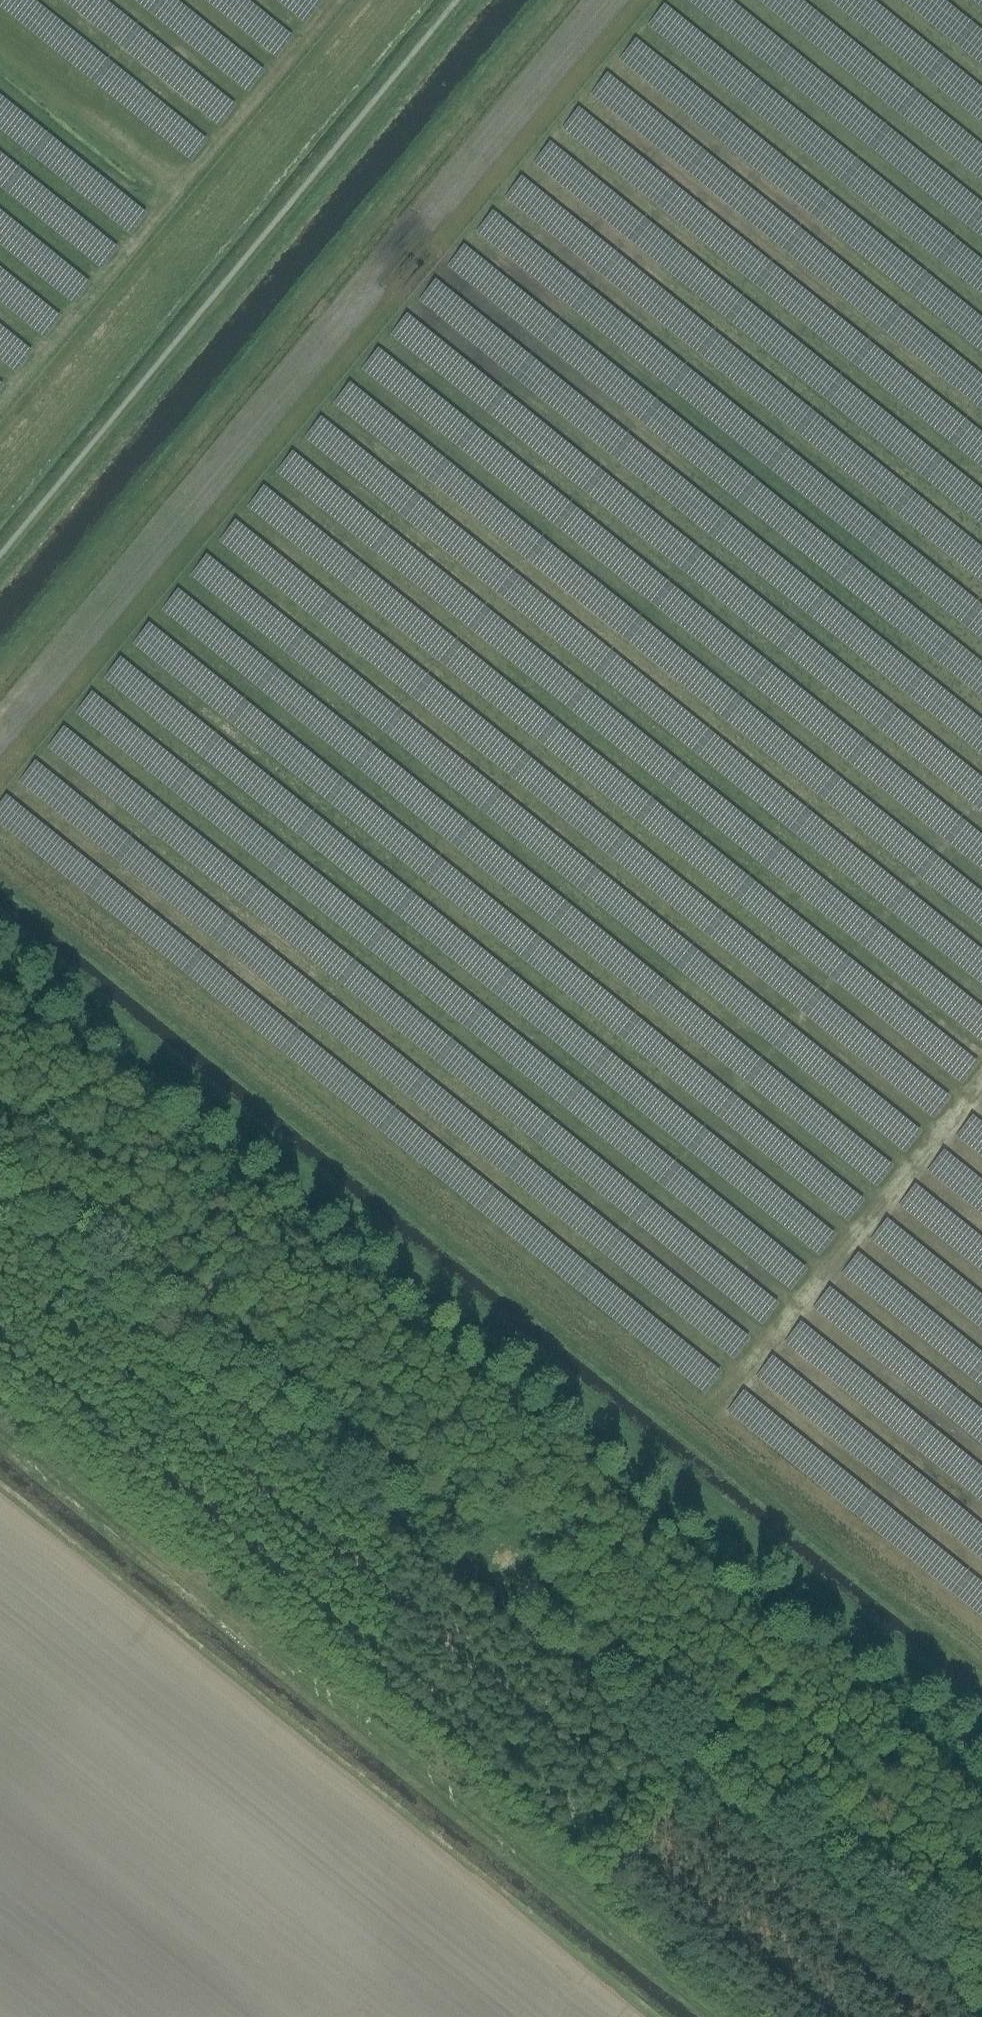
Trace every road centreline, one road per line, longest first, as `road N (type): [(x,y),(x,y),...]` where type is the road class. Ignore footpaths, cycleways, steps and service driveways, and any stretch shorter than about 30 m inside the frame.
road 1 (track): [(0,1192),(981,1998)]

